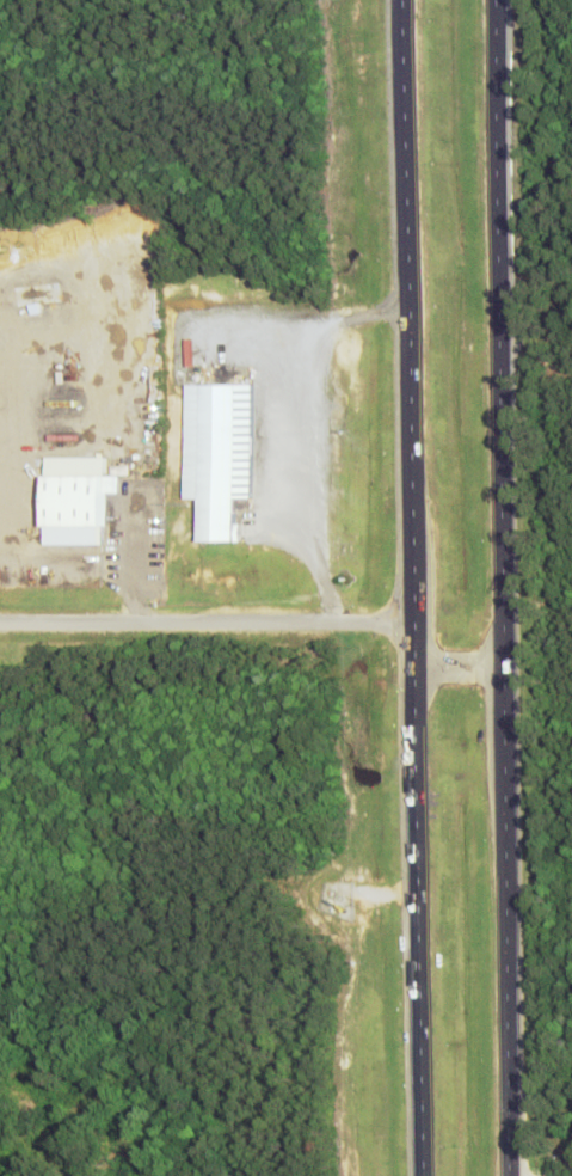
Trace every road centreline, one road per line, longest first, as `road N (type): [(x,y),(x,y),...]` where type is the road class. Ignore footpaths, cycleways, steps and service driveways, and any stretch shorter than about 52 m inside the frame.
road 1 (trunk): [(509,1175),(493,0)]
road 2 (trunk): [(404,0),(420,1175)]

